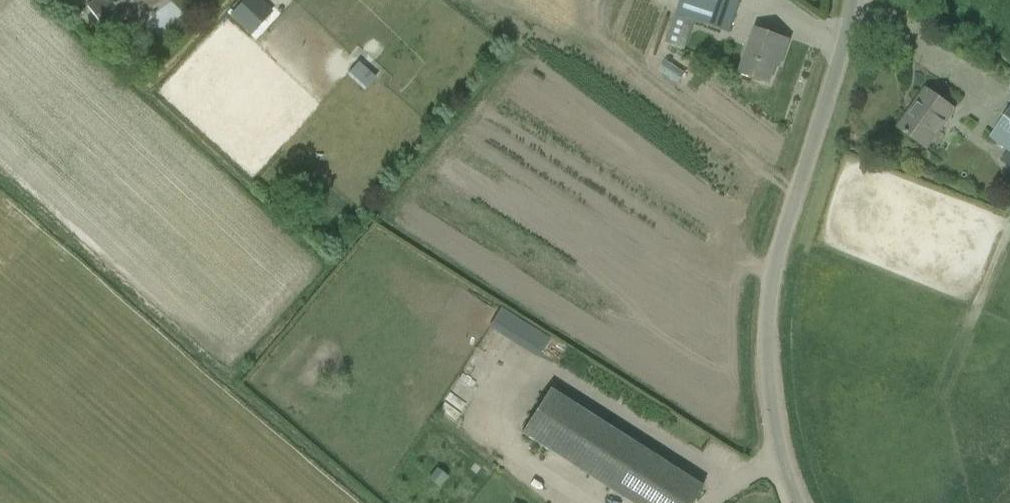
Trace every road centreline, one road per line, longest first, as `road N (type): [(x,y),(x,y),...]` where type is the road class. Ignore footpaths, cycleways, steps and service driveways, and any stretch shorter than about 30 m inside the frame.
road 1 (unclassified): [(794,502),(771,439),(761,346),(765,270),(839,0)]

